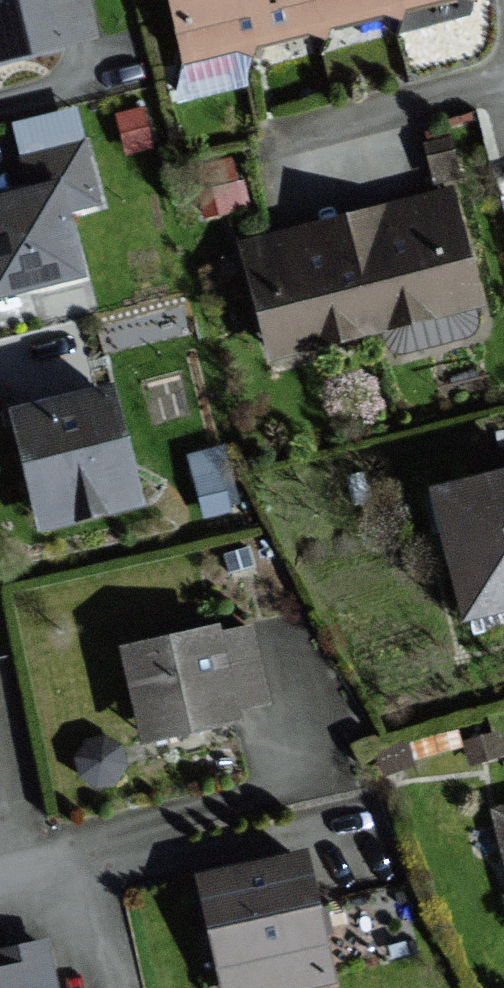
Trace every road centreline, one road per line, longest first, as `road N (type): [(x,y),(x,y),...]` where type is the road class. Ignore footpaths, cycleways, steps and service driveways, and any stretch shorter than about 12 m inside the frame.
road 1 (residential): [(0,859),(311,781)]
road 2 (residential): [(266,140),(503,82)]

